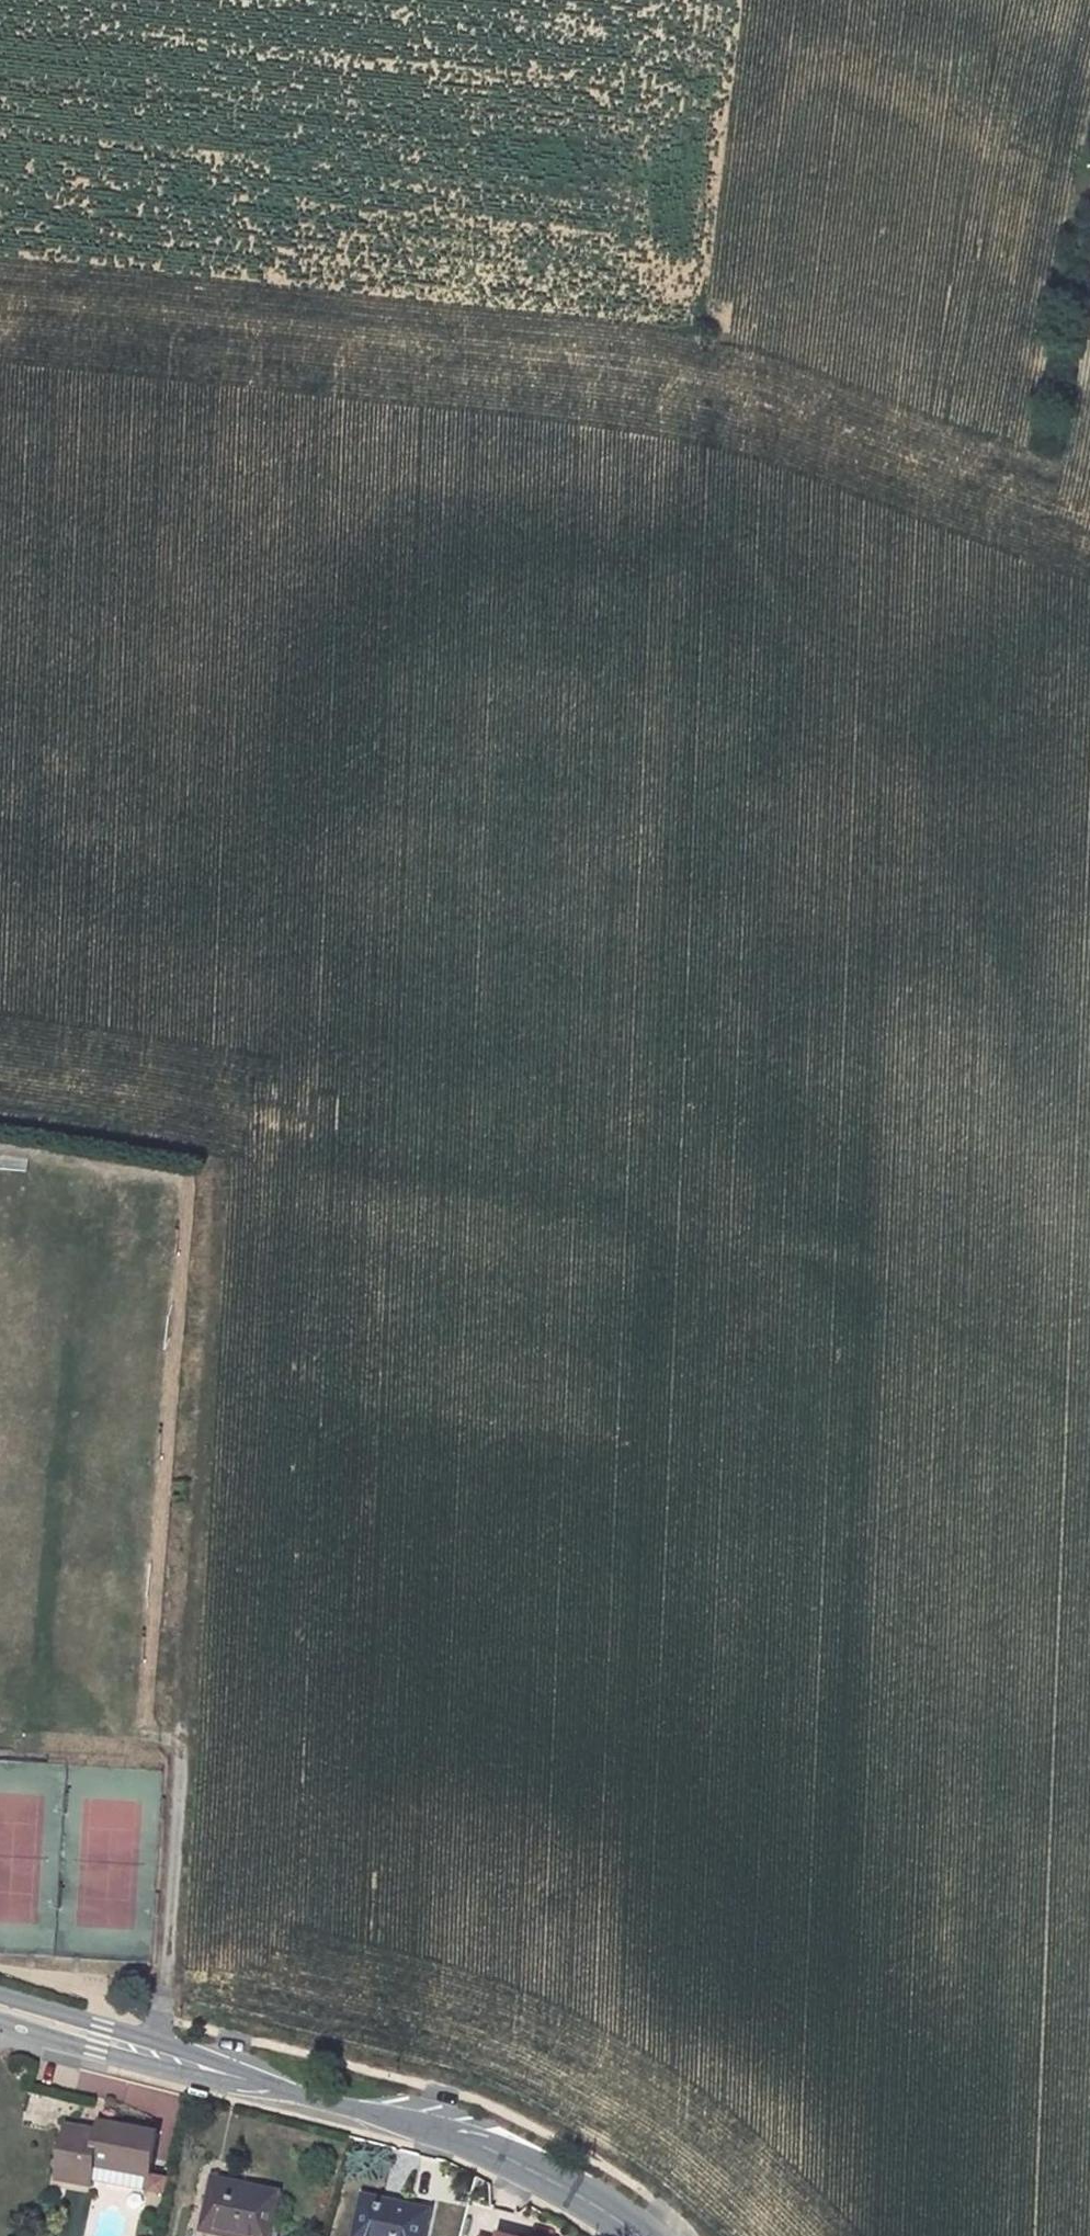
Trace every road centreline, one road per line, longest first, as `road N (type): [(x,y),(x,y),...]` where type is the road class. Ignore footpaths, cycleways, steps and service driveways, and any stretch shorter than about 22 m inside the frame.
road 1 (unclassified): [(640,2235),(563,2180),(491,2146),(8,2017)]

